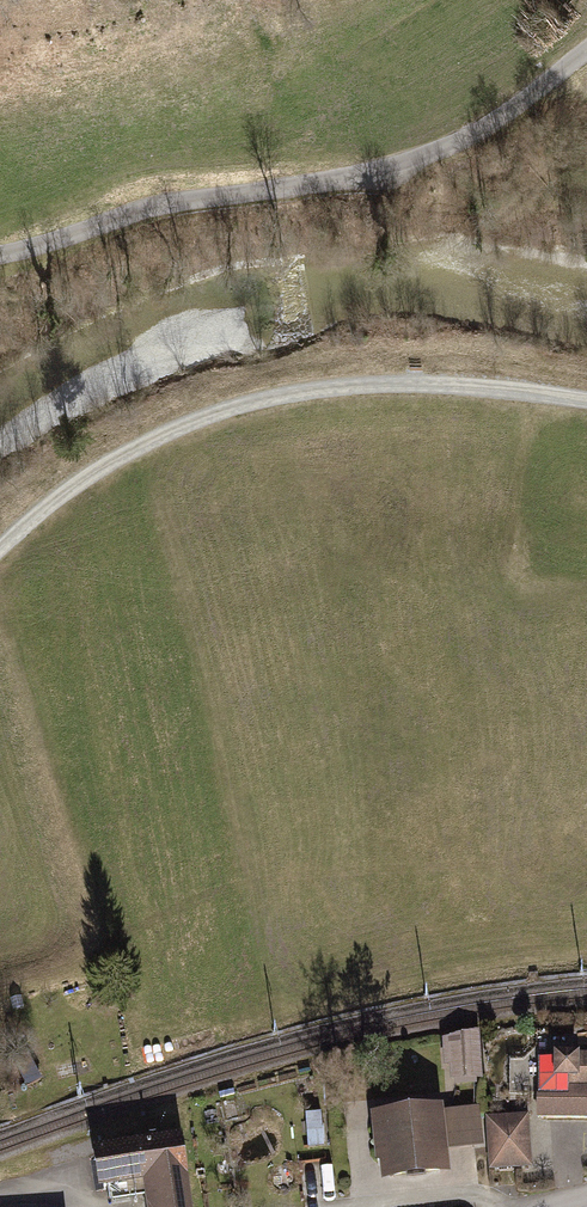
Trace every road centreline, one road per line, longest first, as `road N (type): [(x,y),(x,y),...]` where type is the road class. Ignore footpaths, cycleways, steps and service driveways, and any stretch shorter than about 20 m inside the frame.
road 1 (unclassified): [(0,250),(168,203),(414,156),(530,96),(586,49)]
road 2 (track): [(0,546),(106,463),(263,400),(411,383),(586,398)]

